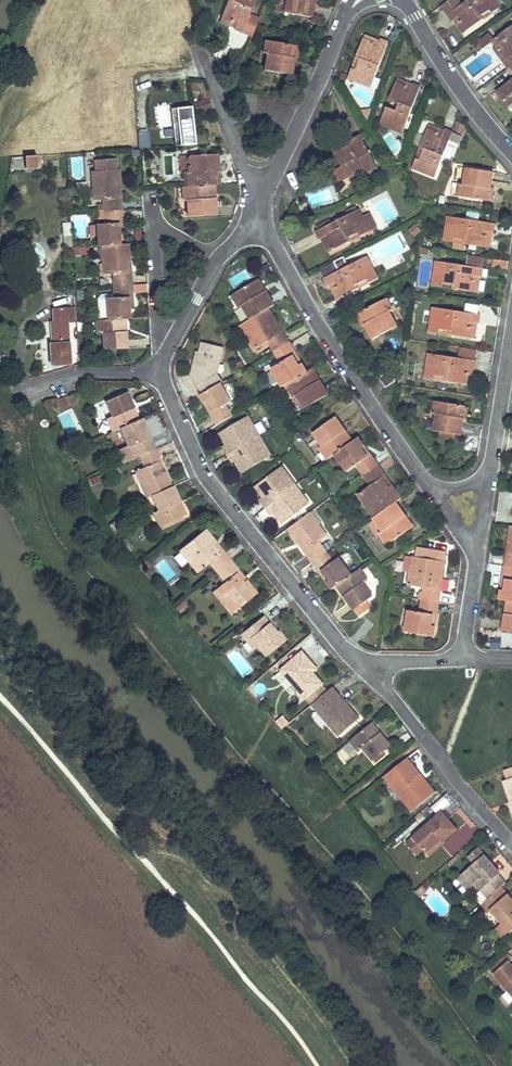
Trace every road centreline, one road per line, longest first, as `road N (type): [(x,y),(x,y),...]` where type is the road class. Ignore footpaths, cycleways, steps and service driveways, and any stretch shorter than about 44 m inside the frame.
road 1 (residential): [(375,669),(332,637),(208,481),(160,367)]
road 2 (residential): [(248,222),(268,235),(314,319),(428,486)]
road 3 (residential): [(248,222),(355,0)]
road 4 (residential): [(375,669),(455,783),(511,846)]
road 5 (residential): [(406,0),(447,72),(511,152)]
road 6 (residential): [(511,338),(491,475)]
road 7 (residential): [(156,230),(160,367)]
road 8 (residential): [(160,367),(27,388)]
road 9 (residential): [(160,367),(219,262)]

